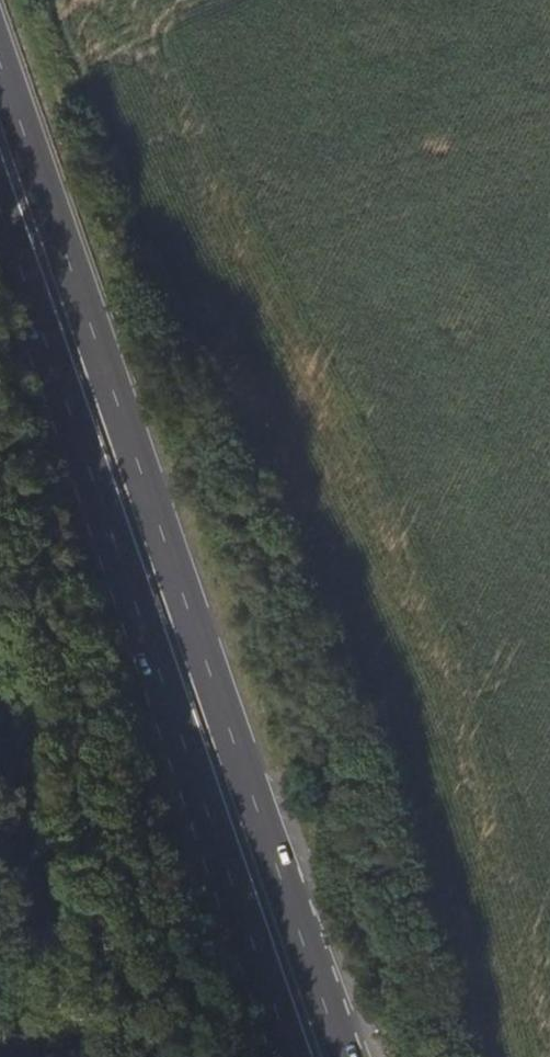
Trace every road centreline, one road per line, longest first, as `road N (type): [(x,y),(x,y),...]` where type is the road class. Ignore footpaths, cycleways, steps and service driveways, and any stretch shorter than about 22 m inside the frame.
road 1 (trunk): [(350,1056),(0,31)]
road 2 (trunk): [(0,216),(292,1056)]

